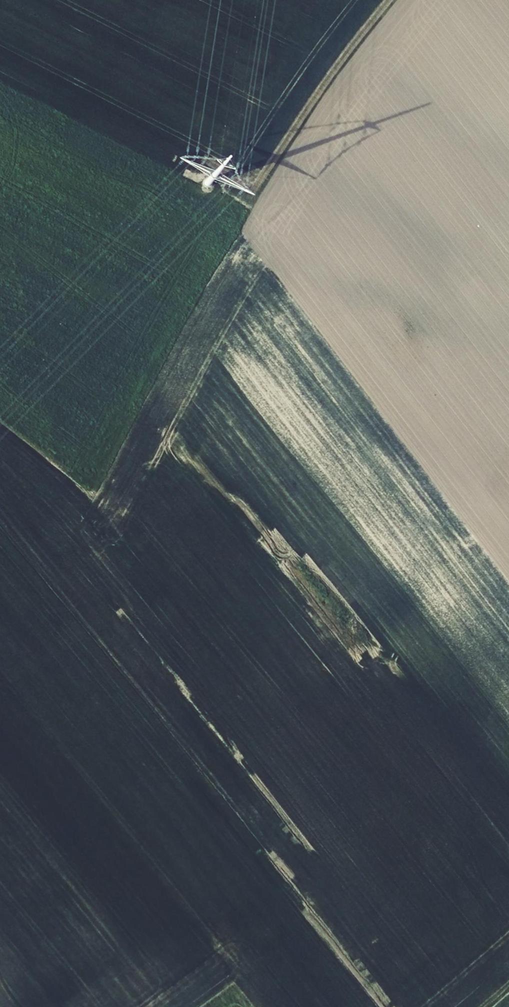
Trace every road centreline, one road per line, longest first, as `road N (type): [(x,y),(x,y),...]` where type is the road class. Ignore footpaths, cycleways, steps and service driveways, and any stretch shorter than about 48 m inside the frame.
road 1 (track): [(227,151),(252,159),(268,149),(383,0)]

